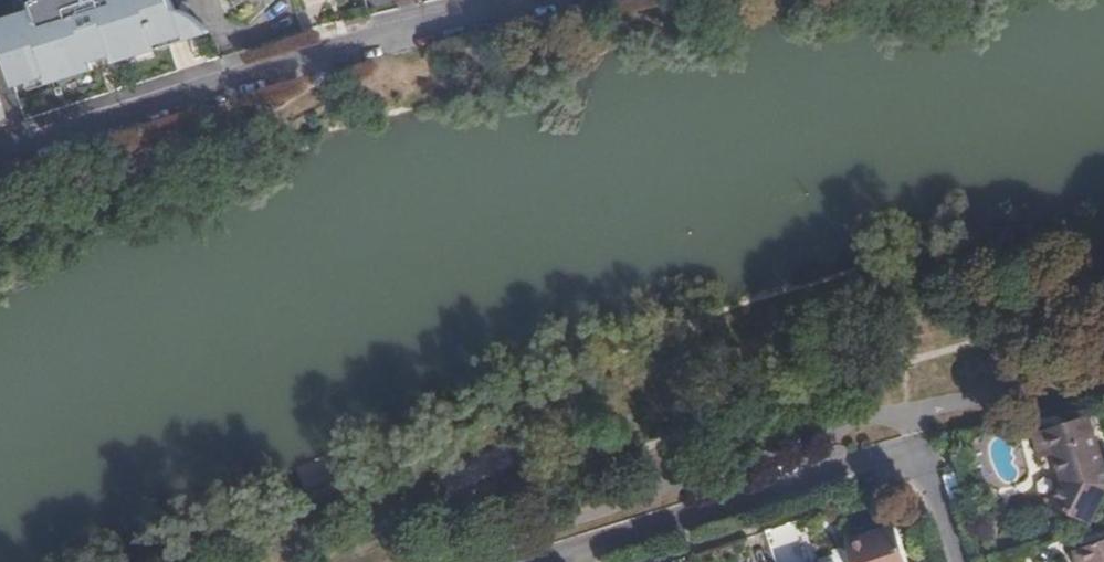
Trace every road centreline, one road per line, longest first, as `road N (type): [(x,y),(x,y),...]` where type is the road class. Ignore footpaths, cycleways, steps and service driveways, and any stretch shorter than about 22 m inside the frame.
road 1 (residential): [(0,156),(515,0)]
road 2 (residential): [(543,561),(904,454),(929,470),(960,561)]

